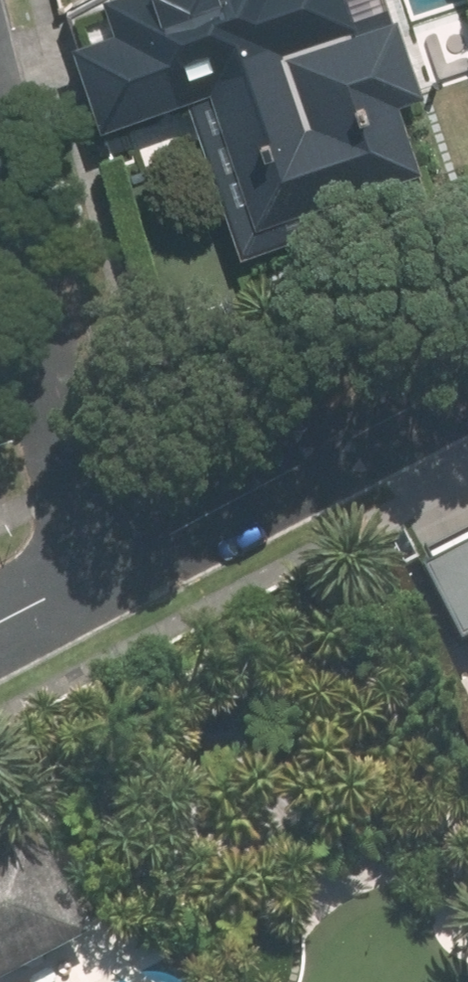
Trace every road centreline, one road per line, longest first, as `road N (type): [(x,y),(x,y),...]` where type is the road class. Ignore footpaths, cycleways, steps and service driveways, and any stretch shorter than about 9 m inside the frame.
road 1 (residential): [(77,575),(467,376)]
road 2 (residential): [(77,575),(0,255)]

